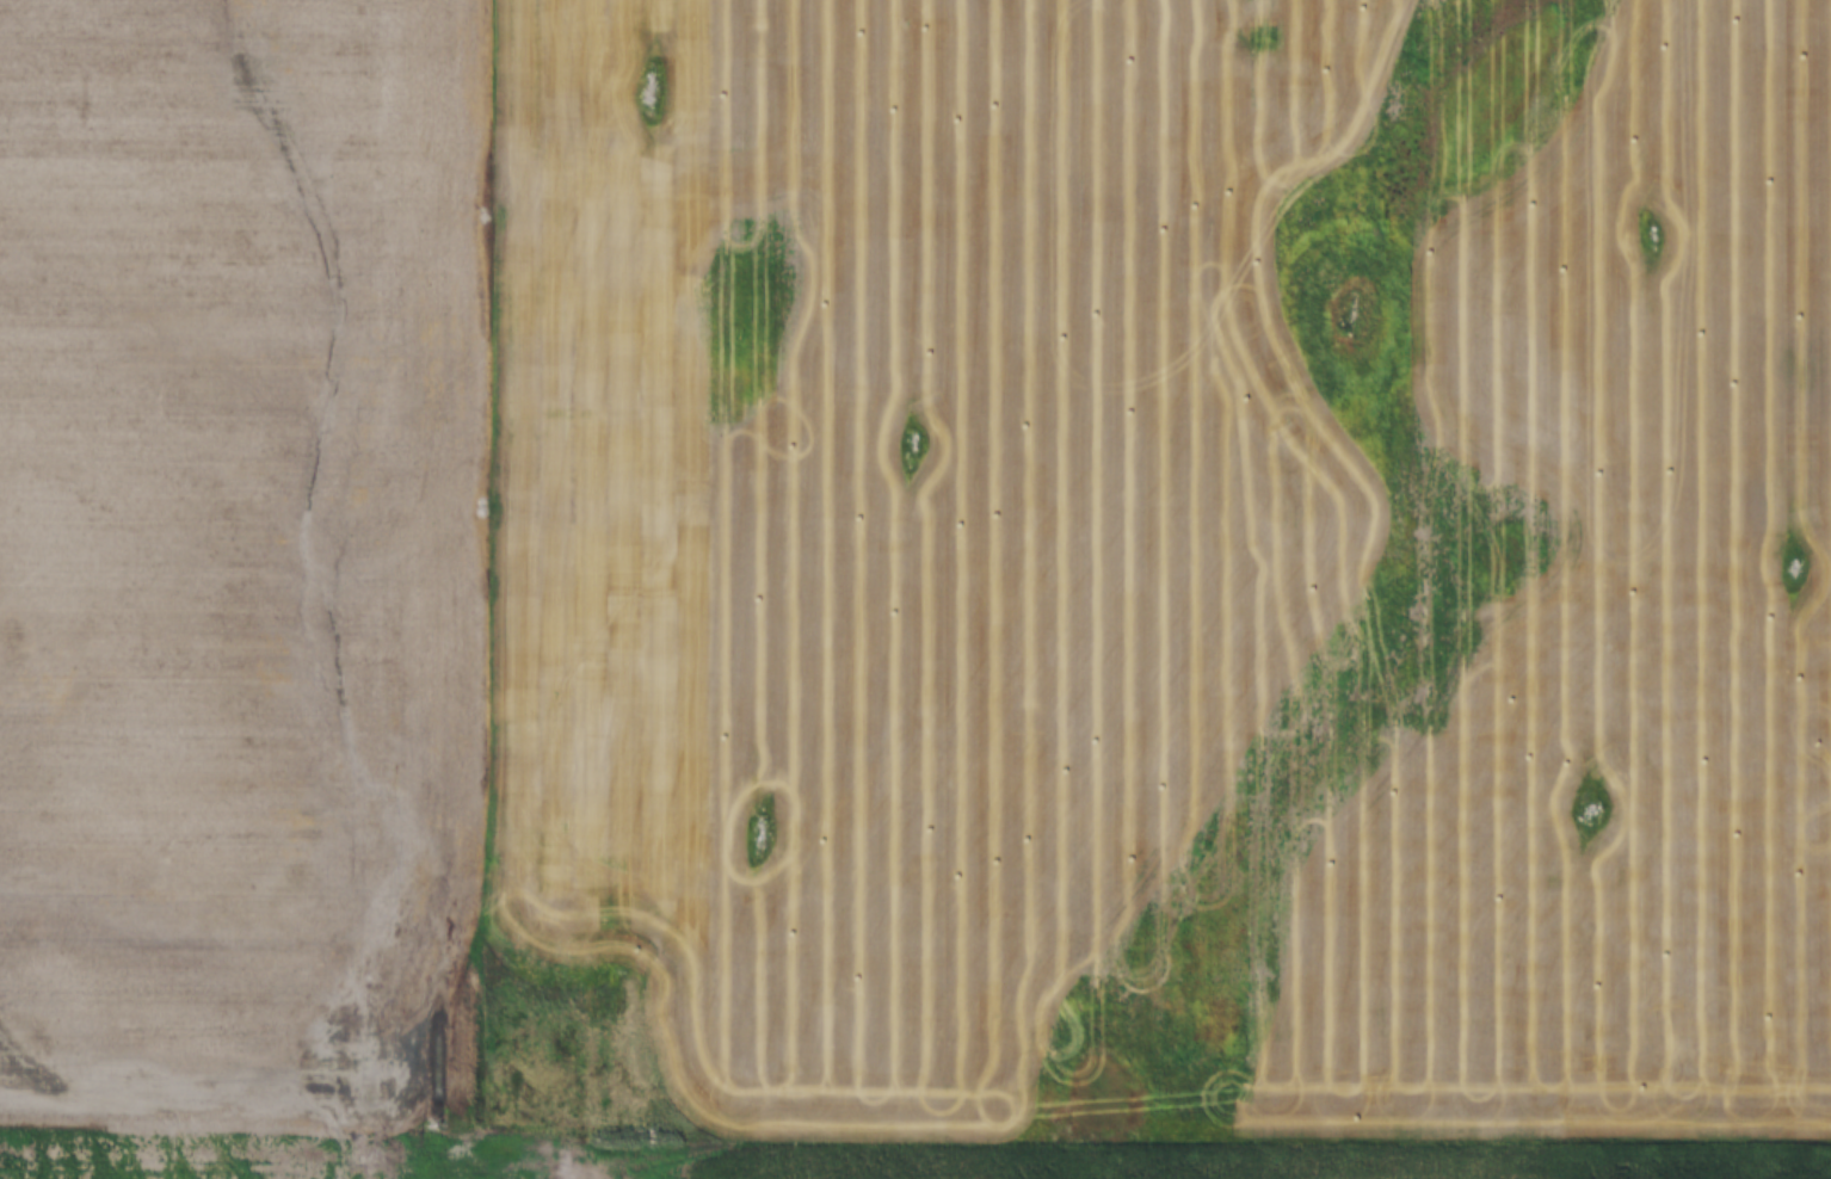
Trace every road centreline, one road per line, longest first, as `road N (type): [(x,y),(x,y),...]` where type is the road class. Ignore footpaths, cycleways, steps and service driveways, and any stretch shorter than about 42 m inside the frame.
road 1 (track): [(0,1121),(1830,1162)]
road 2 (track): [(510,0),(499,1035),(470,1128),(470,1178)]

